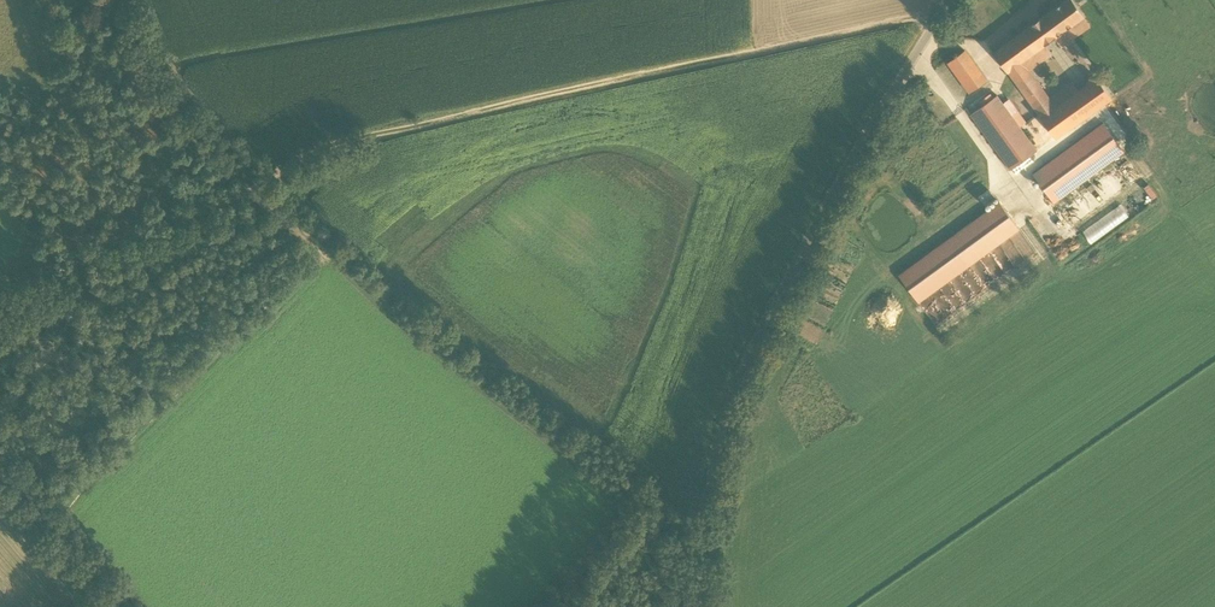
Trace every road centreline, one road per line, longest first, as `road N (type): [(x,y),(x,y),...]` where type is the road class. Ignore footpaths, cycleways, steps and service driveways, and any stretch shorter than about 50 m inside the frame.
road 1 (track): [(254,195),(341,147),(910,23),(932,28)]
road 2 (unclassified): [(706,606),(703,520),(737,392),(948,0)]
road 3 (track): [(0,295),(254,195)]

